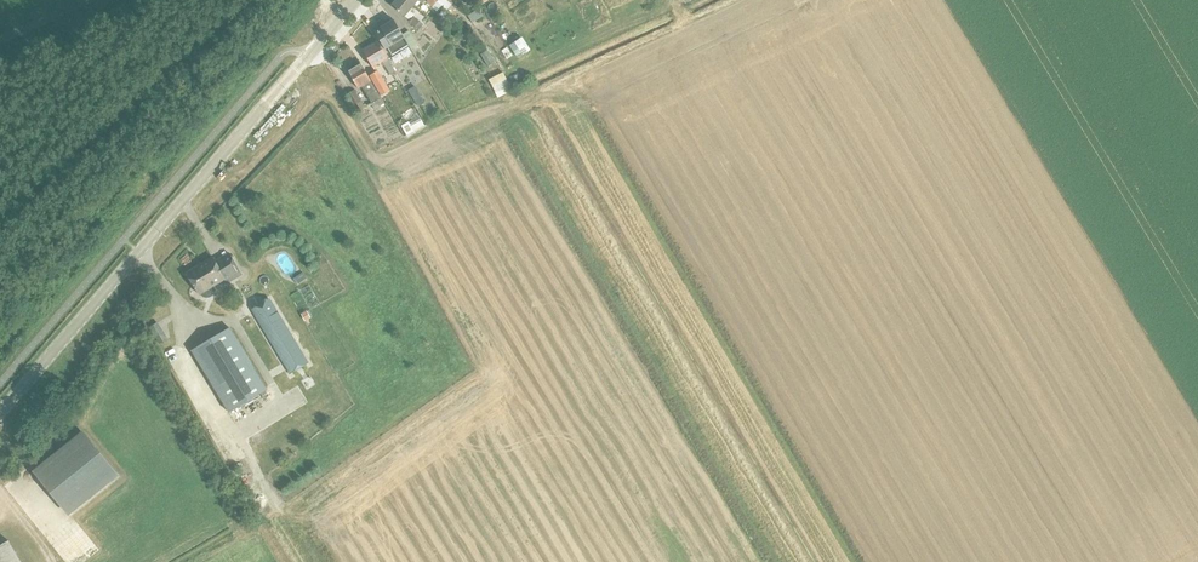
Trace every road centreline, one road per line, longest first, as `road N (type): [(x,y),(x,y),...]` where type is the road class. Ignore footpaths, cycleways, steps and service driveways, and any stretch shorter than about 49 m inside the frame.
road 1 (tertiary): [(0,414),(353,0)]
road 2 (track): [(0,224),(246,0)]
road 3 (track): [(0,59),(128,0)]

